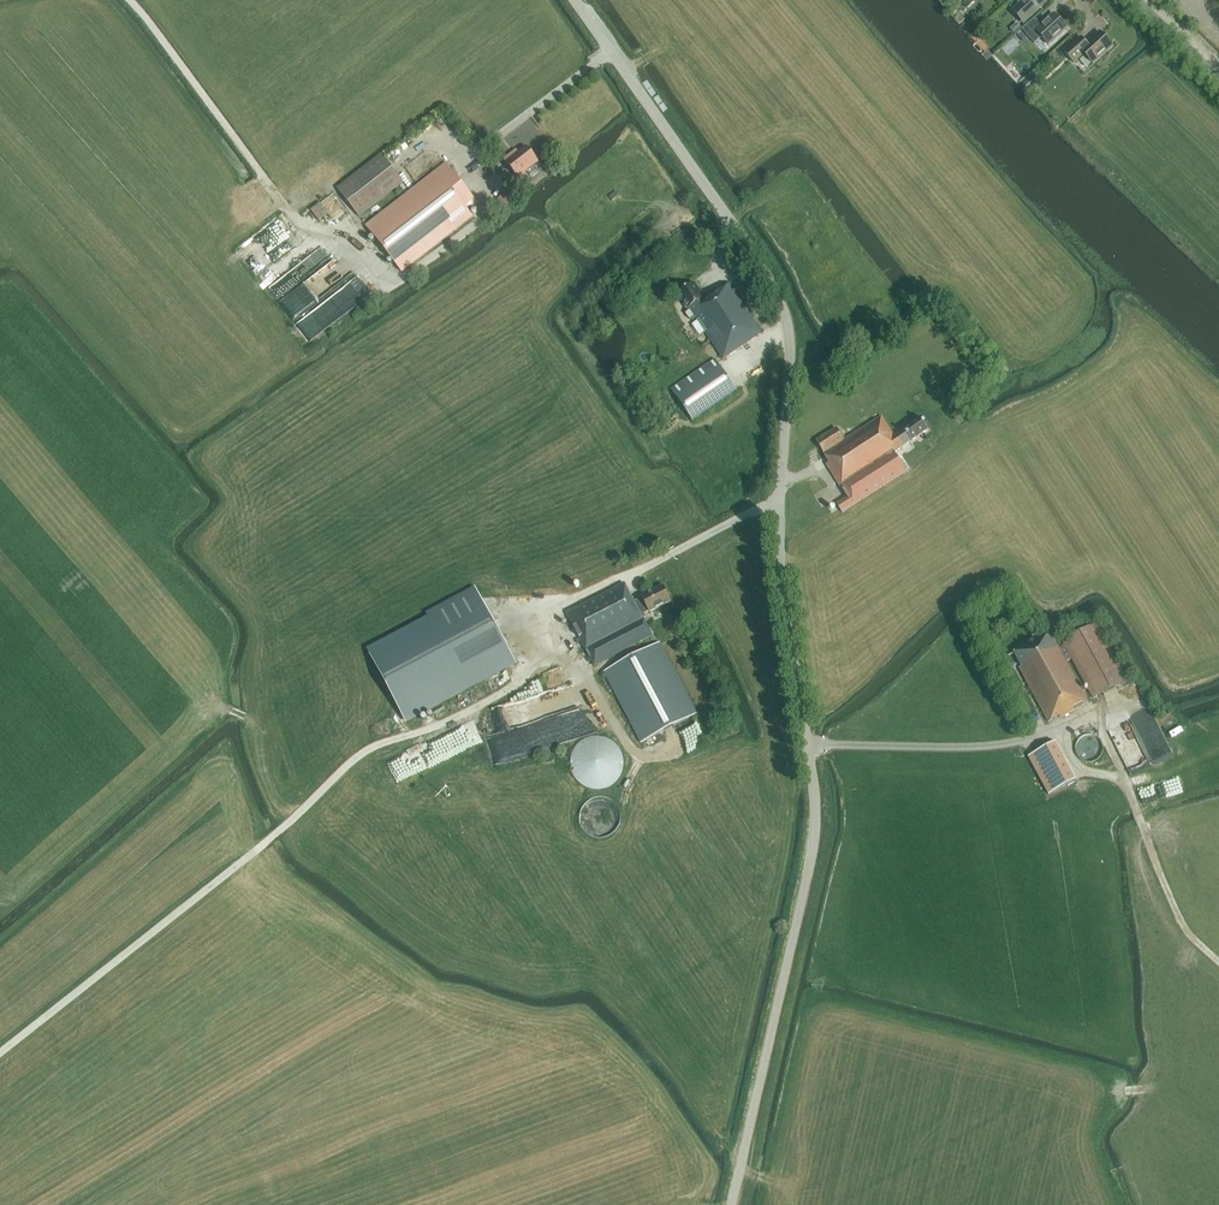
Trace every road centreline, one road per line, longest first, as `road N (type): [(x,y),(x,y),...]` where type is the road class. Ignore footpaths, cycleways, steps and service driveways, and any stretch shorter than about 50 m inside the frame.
road 1 (tertiary): [(732,1204),(816,821),(780,571),(788,331),(766,271),(575,0)]
road 2 (track): [(577,598),(547,614),(561,645),(521,680),(359,752),(250,854),(0,1050)]
road 3 (track): [(739,1171),(786,1181),(1172,1083)]
road 4 (track): [(1099,714),(1186,931),(1218,961)]

